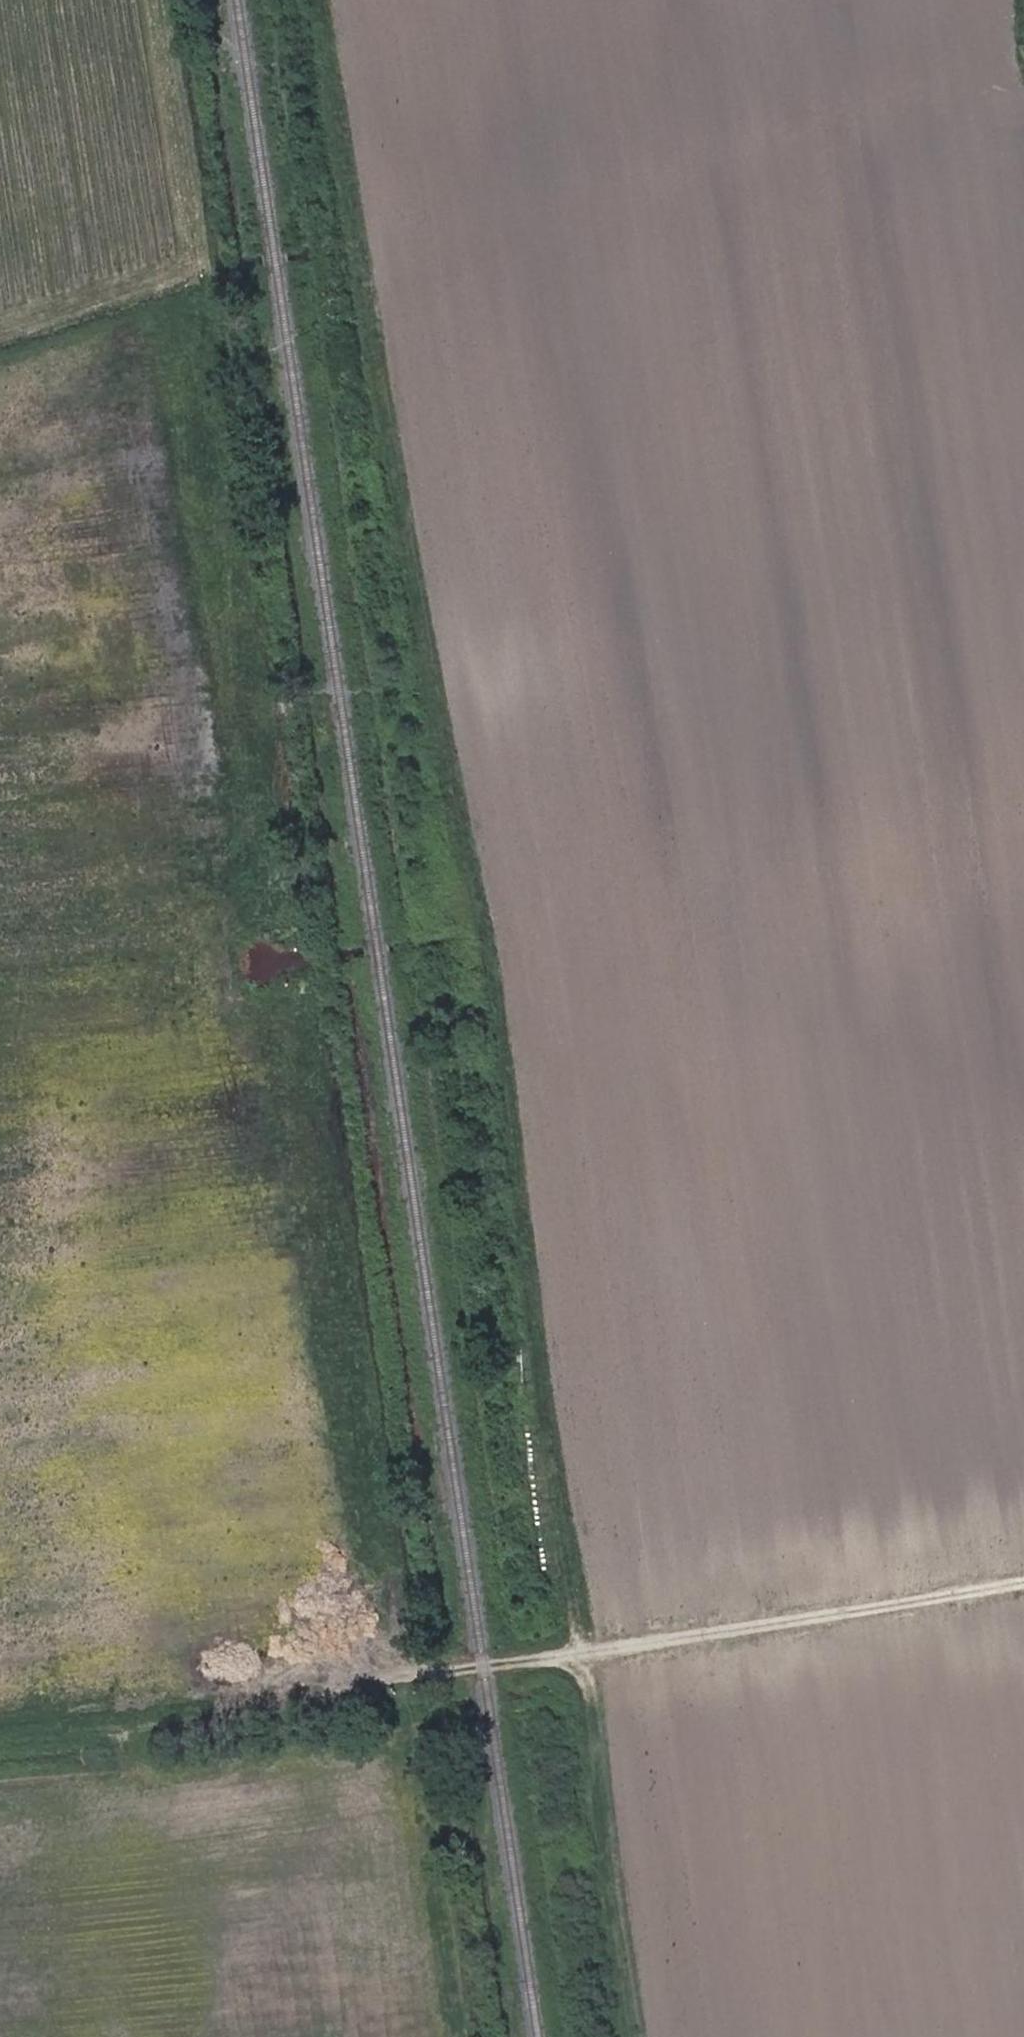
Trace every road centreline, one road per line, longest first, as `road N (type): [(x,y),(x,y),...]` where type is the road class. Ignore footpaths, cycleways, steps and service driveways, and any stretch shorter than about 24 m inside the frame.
road 1 (track): [(0,1738),(303,1705),(483,1667),(1023,1578)]
road 2 (track): [(577,1653),(630,2036)]

